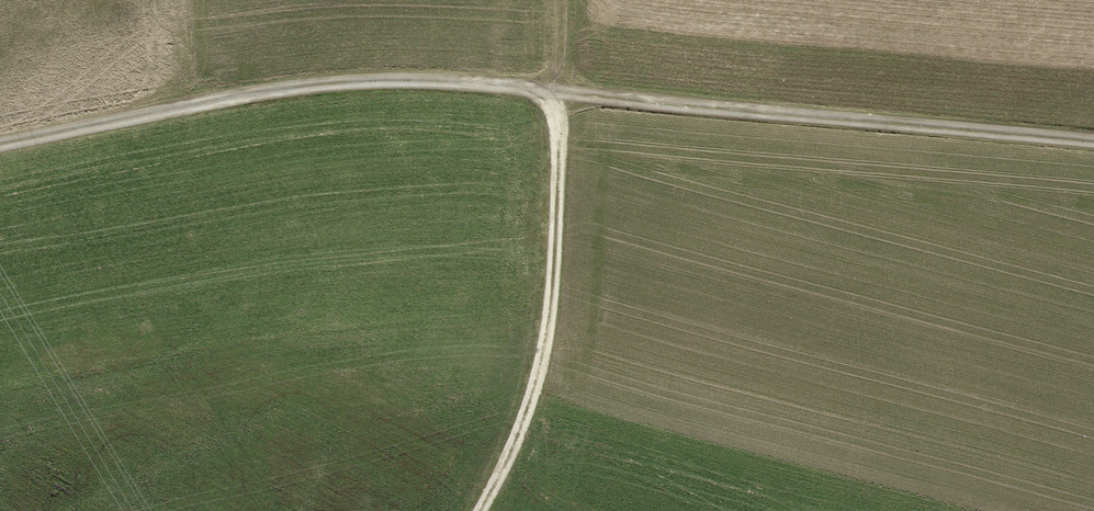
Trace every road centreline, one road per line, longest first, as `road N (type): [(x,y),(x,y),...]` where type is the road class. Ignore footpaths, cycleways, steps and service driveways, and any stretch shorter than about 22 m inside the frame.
road 1 (track): [(0,150),(336,85),(453,83),(1093,142)]
road 2 (track): [(485,510),(535,394),(548,329),(565,0)]

